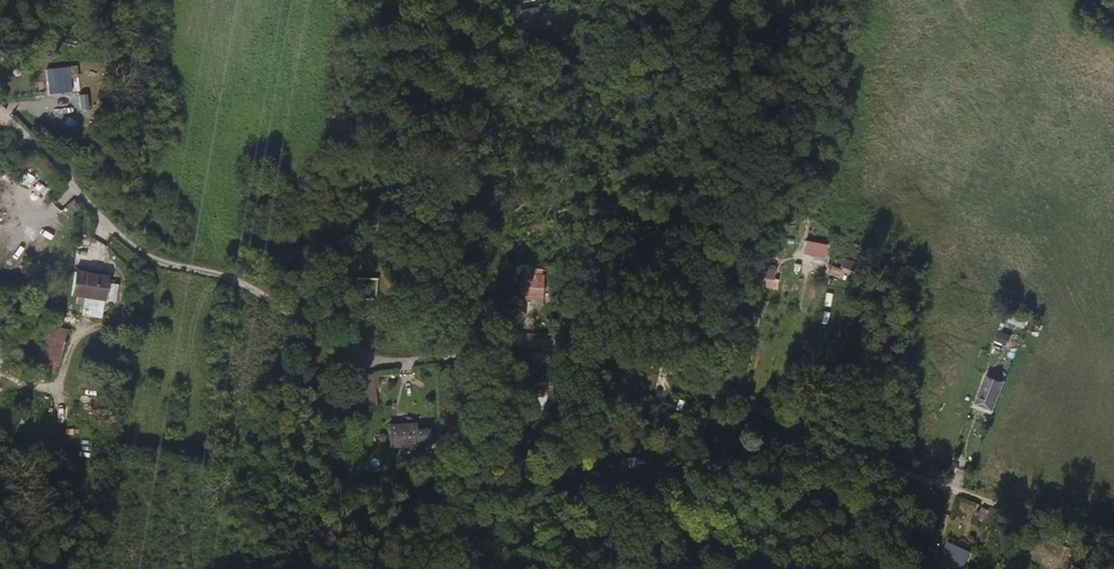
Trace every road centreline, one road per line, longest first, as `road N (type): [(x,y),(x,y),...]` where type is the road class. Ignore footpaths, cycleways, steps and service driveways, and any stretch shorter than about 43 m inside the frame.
road 1 (track): [(0,110),(136,248),(239,282),(352,358),(383,365),(490,345),(557,343),(703,379),(802,434),(1113,547)]
road 2 (track): [(406,0),(375,266),(389,277),(393,294),(383,365)]

